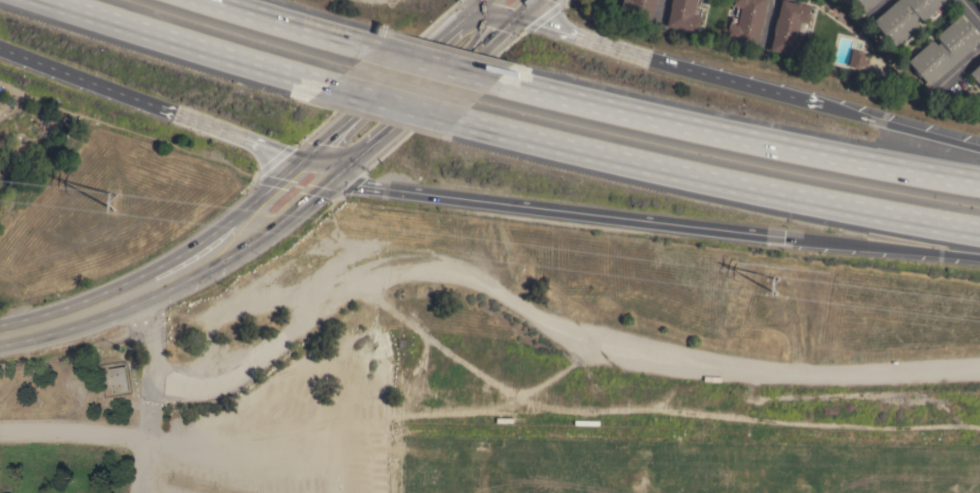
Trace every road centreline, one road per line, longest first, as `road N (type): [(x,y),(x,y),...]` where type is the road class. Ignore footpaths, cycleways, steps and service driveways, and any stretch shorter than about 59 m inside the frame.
road 1 (track): [(150,369),(177,385),(210,389),(335,295),(416,270),(480,283),(561,330),(639,353),(799,372),(979,367)]
road 2 (motorway): [(452,120),(768,194),(979,232)]
road 3 (motorway): [(979,183),(491,81)]
road 4 (motorway): [(338,177),(371,188),(784,237)]
road 5 (motorway): [(0,46),(299,164)]
road 6 (motorway): [(825,106),(685,73),(522,15)]
road 7 (motorway): [(48,0),(332,87)]
road 8 (primary): [(486,0),(299,164)]
road 9 (primary): [(338,177),(522,15)]
road 10 (motorway): [(784,237),(979,257)]
road 11 (motorway): [(379,50),(206,0)]
road 12 (motorway): [(979,150),(825,106)]
road 13 (track): [(134,292),(151,342),(148,445)]
road 14 (primary): [(134,292),(0,337)]
road 15 (motorway): [(332,87),(452,120)]
road 16 (primary): [(238,228),(134,292)]

